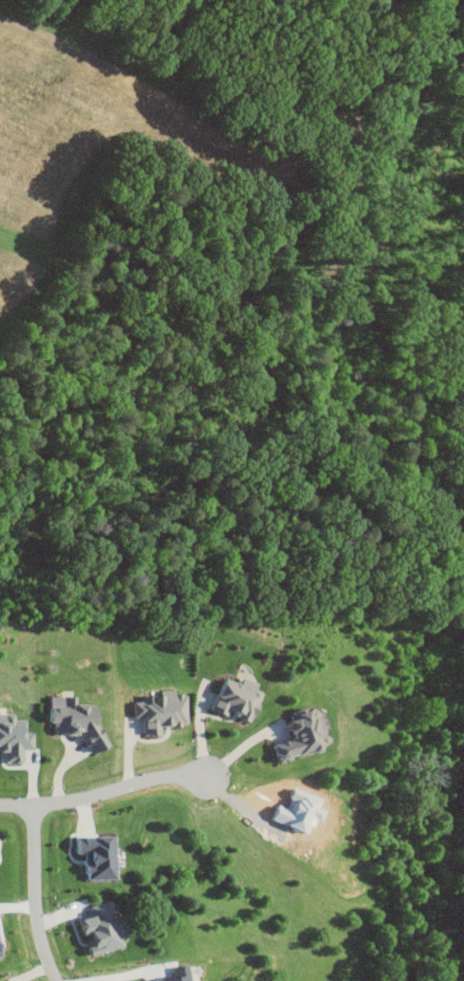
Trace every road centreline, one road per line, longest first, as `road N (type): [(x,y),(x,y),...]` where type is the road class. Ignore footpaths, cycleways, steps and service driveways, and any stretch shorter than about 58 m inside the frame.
road 1 (residential): [(0,809),(204,778)]
road 2 (residential): [(29,809),(40,936),(59,980)]

